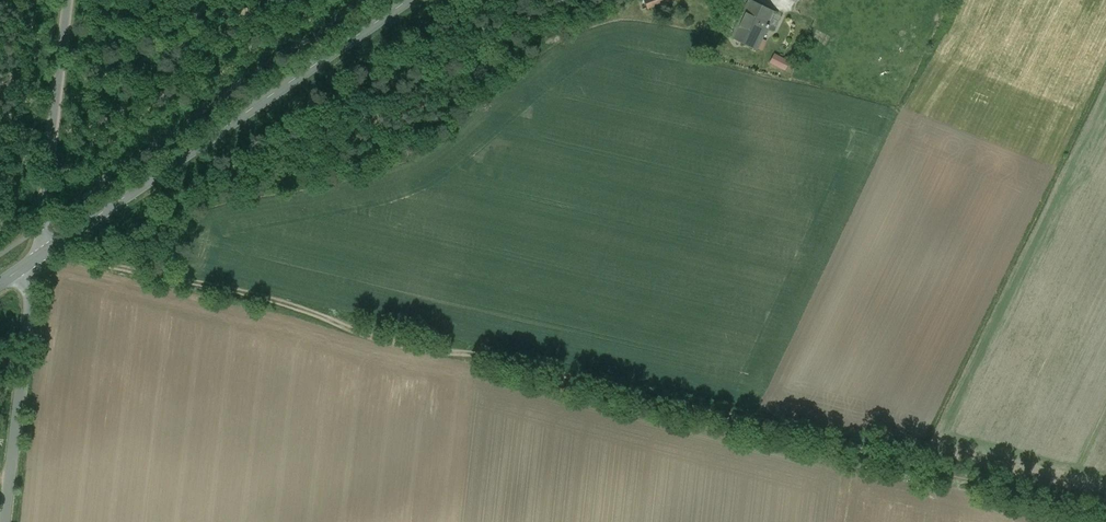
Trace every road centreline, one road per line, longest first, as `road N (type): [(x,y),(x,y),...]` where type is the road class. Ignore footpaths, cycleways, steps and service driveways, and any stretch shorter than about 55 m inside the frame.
road 1 (track): [(48,247),(371,335),(489,355),(1105,511)]
road 2 (tertiary): [(35,256),(411,0)]
road 3 (tertiary): [(4,521),(35,256)]
road 4 (unclassified): [(35,256),(66,0)]

